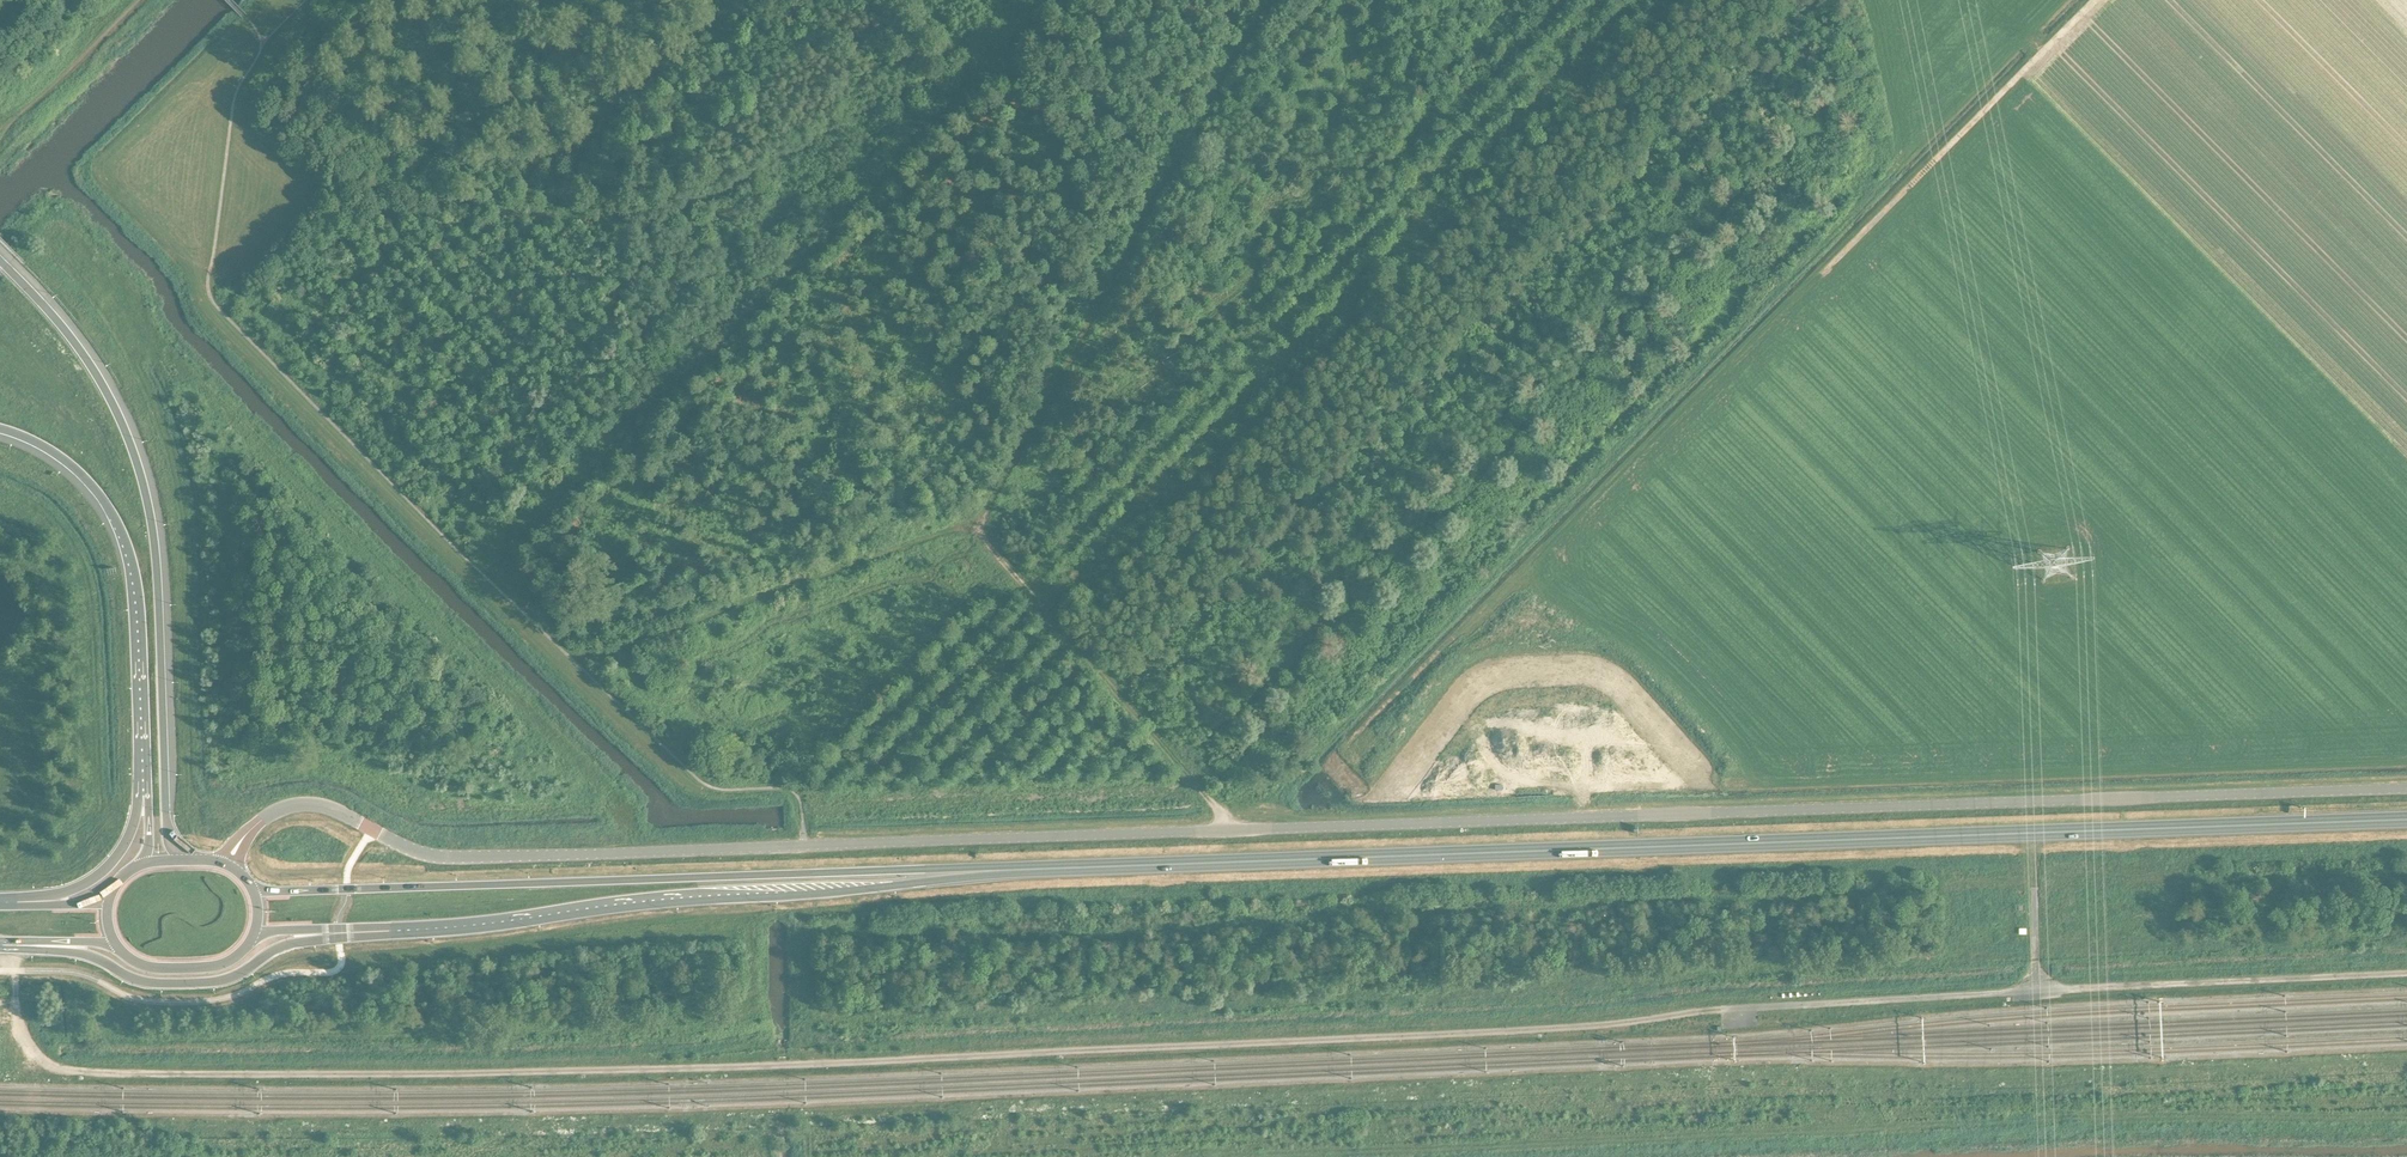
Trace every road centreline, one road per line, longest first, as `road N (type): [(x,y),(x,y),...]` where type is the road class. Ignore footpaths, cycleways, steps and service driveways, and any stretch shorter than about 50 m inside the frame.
road 1 (unclassified): [(242,841),(274,814),(302,807),(334,813),(420,857),(461,861),(2406,790)]
road 2 (track): [(1719,1013),(1580,1029),(803,1068),(258,1077),(66,1072),(34,1055),(15,1013)]
road 3 (trunk): [(2406,821),(1047,870)]
road 4 (track): [(1264,0),(972,527),(617,655),(570,664)]
road 5 (trunk): [(1047,870),(250,891)]
road 6 (trunk): [(322,938),(1047,870)]
road 7 (motorway): [(191,863),(171,846),(166,828),(156,572),(139,475),(100,382),(60,325),(0,267)]
road 8 (motorway): [(0,436),(78,476),(125,545),(138,596),(146,798)]
road 9 (track): [(1227,833),(972,527)]
road 10 (track): [(2081,991),(2406,975)]
road 11 (trunk): [(45,945),(136,983),(191,986),(224,983),(282,949),(322,938)]
road 12 (track): [(29,108),(142,0)]
road 13 (motorway): [(146,798),(109,866),(46,908)]
road 14 (trunk): [(117,951),(146,970),(200,971),(229,964),(250,941)]

